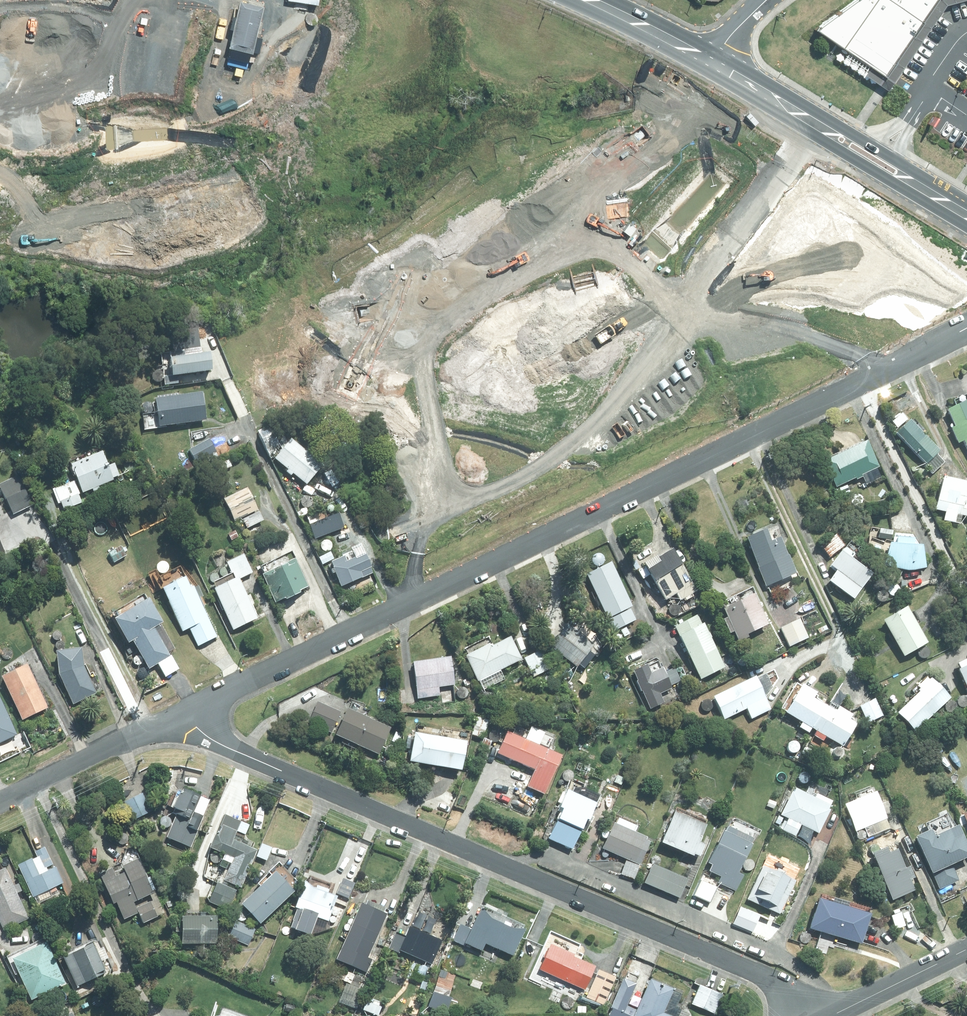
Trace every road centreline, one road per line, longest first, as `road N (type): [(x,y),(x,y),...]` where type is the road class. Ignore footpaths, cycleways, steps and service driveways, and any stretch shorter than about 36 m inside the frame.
road 1 (residential): [(181,714),(874,371)]
road 2 (residential): [(839,1012),(206,736),(181,714)]
road 3 (trunk): [(0,129),(428,179)]
road 4 (primary): [(889,273),(462,230)]
road 5 (trunk): [(423,226),(0,165)]
road 6 (primary): [(584,194),(868,227),(966,252)]
road 7 (primary): [(713,64),(966,215)]
road 8 (primary): [(448,31),(496,80),(527,158),(584,194)]
road 9 (residential): [(0,803),(181,714)]
road 10 (primary): [(428,179),(435,78),(425,13)]
road 11 (primary): [(448,31),(470,107),(467,183)]
road 12 (residential): [(839,1012),(966,948)]
road 13 (primary): [(590,0),(713,64)]

